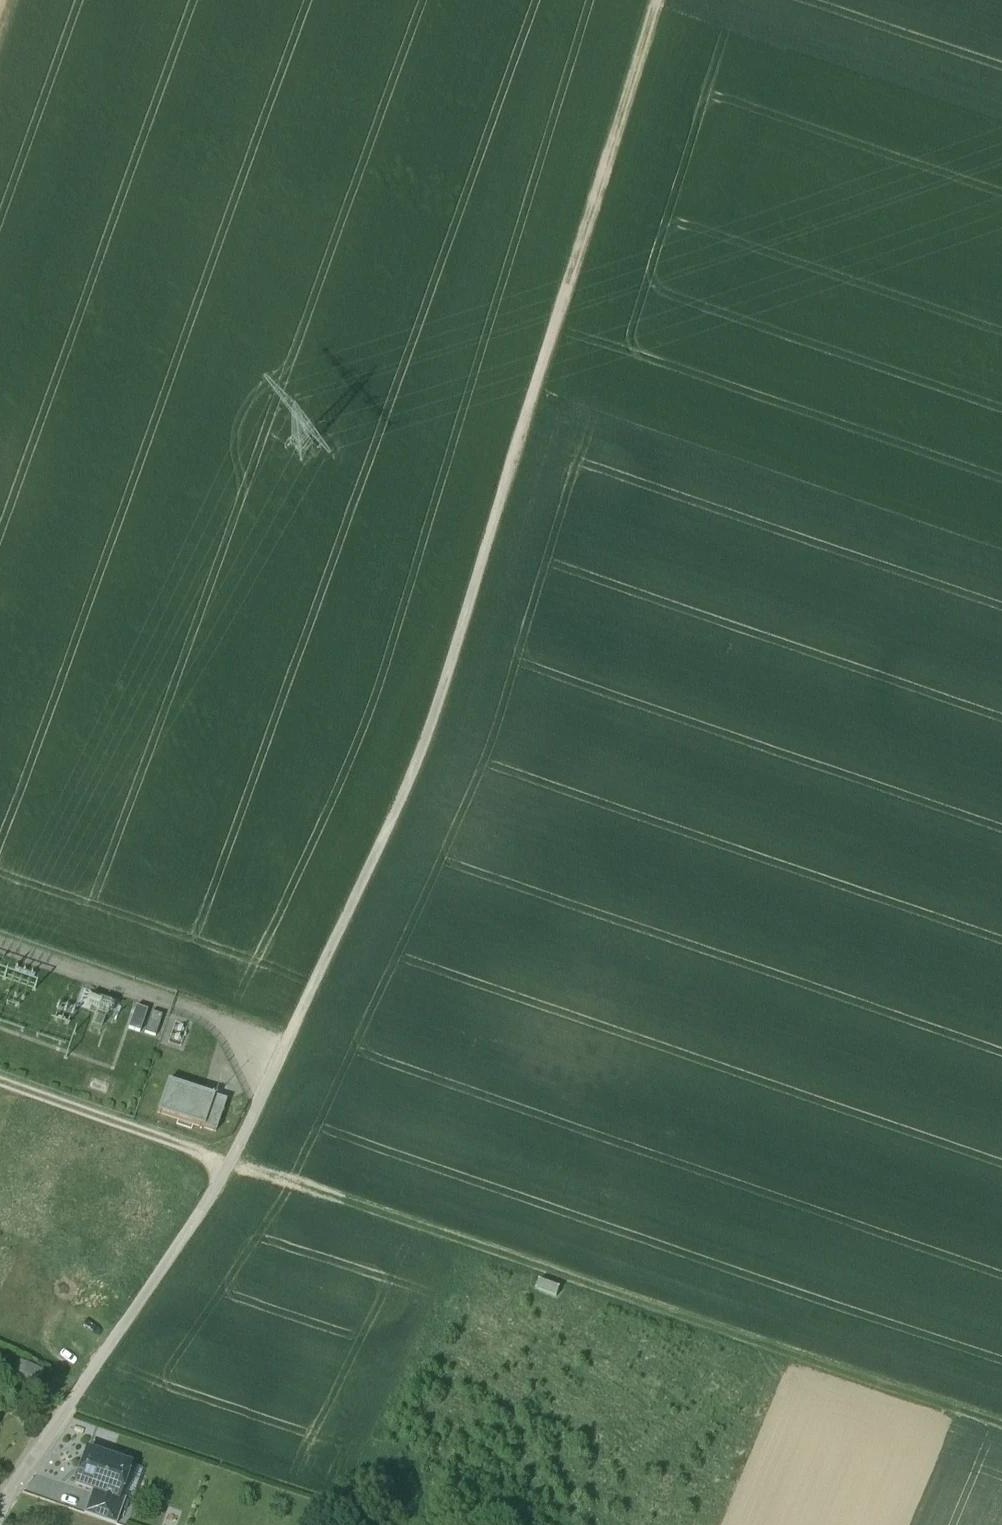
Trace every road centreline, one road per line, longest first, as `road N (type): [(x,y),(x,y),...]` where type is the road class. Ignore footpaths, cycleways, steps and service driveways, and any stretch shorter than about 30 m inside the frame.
road 1 (track): [(164,1259),(231,1203),(304,1065),(449,748),(678,0)]
road 2 (track): [(246,1175),(1001,1432)]
road 3 (residential): [(0,1509),(164,1259)]
road 4 (track): [(0,1092),(244,1178)]
road 5 (track): [(304,1065),(191,1024)]

